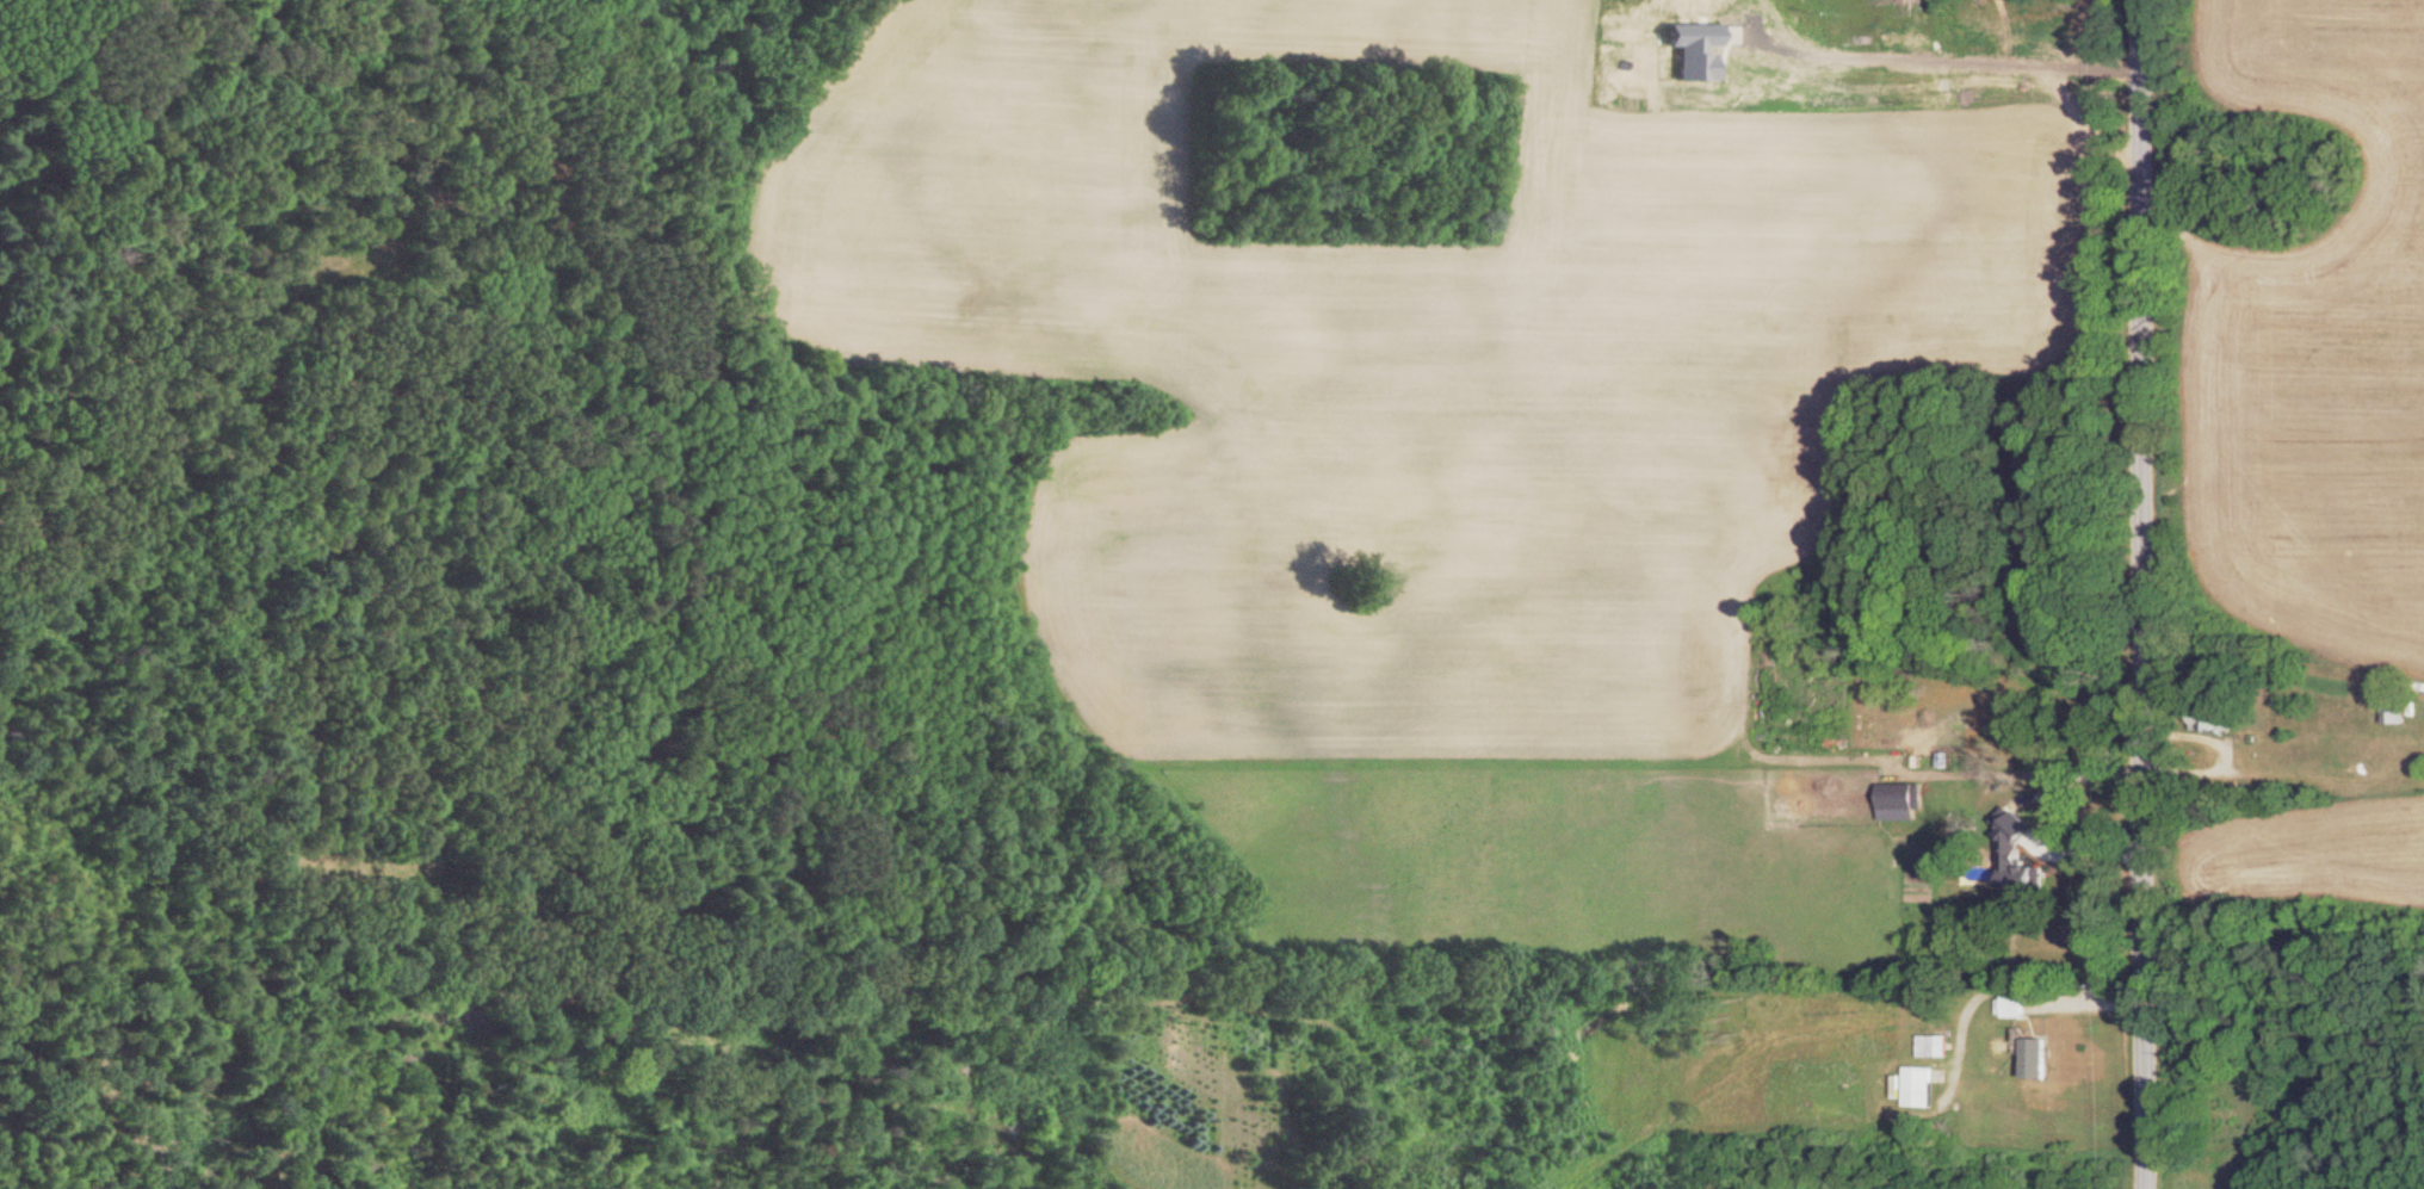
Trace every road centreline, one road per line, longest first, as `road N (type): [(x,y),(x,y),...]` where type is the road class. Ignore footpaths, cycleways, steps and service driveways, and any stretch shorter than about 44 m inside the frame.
road 1 (tertiary): [(2128,0),(2135,1188)]

